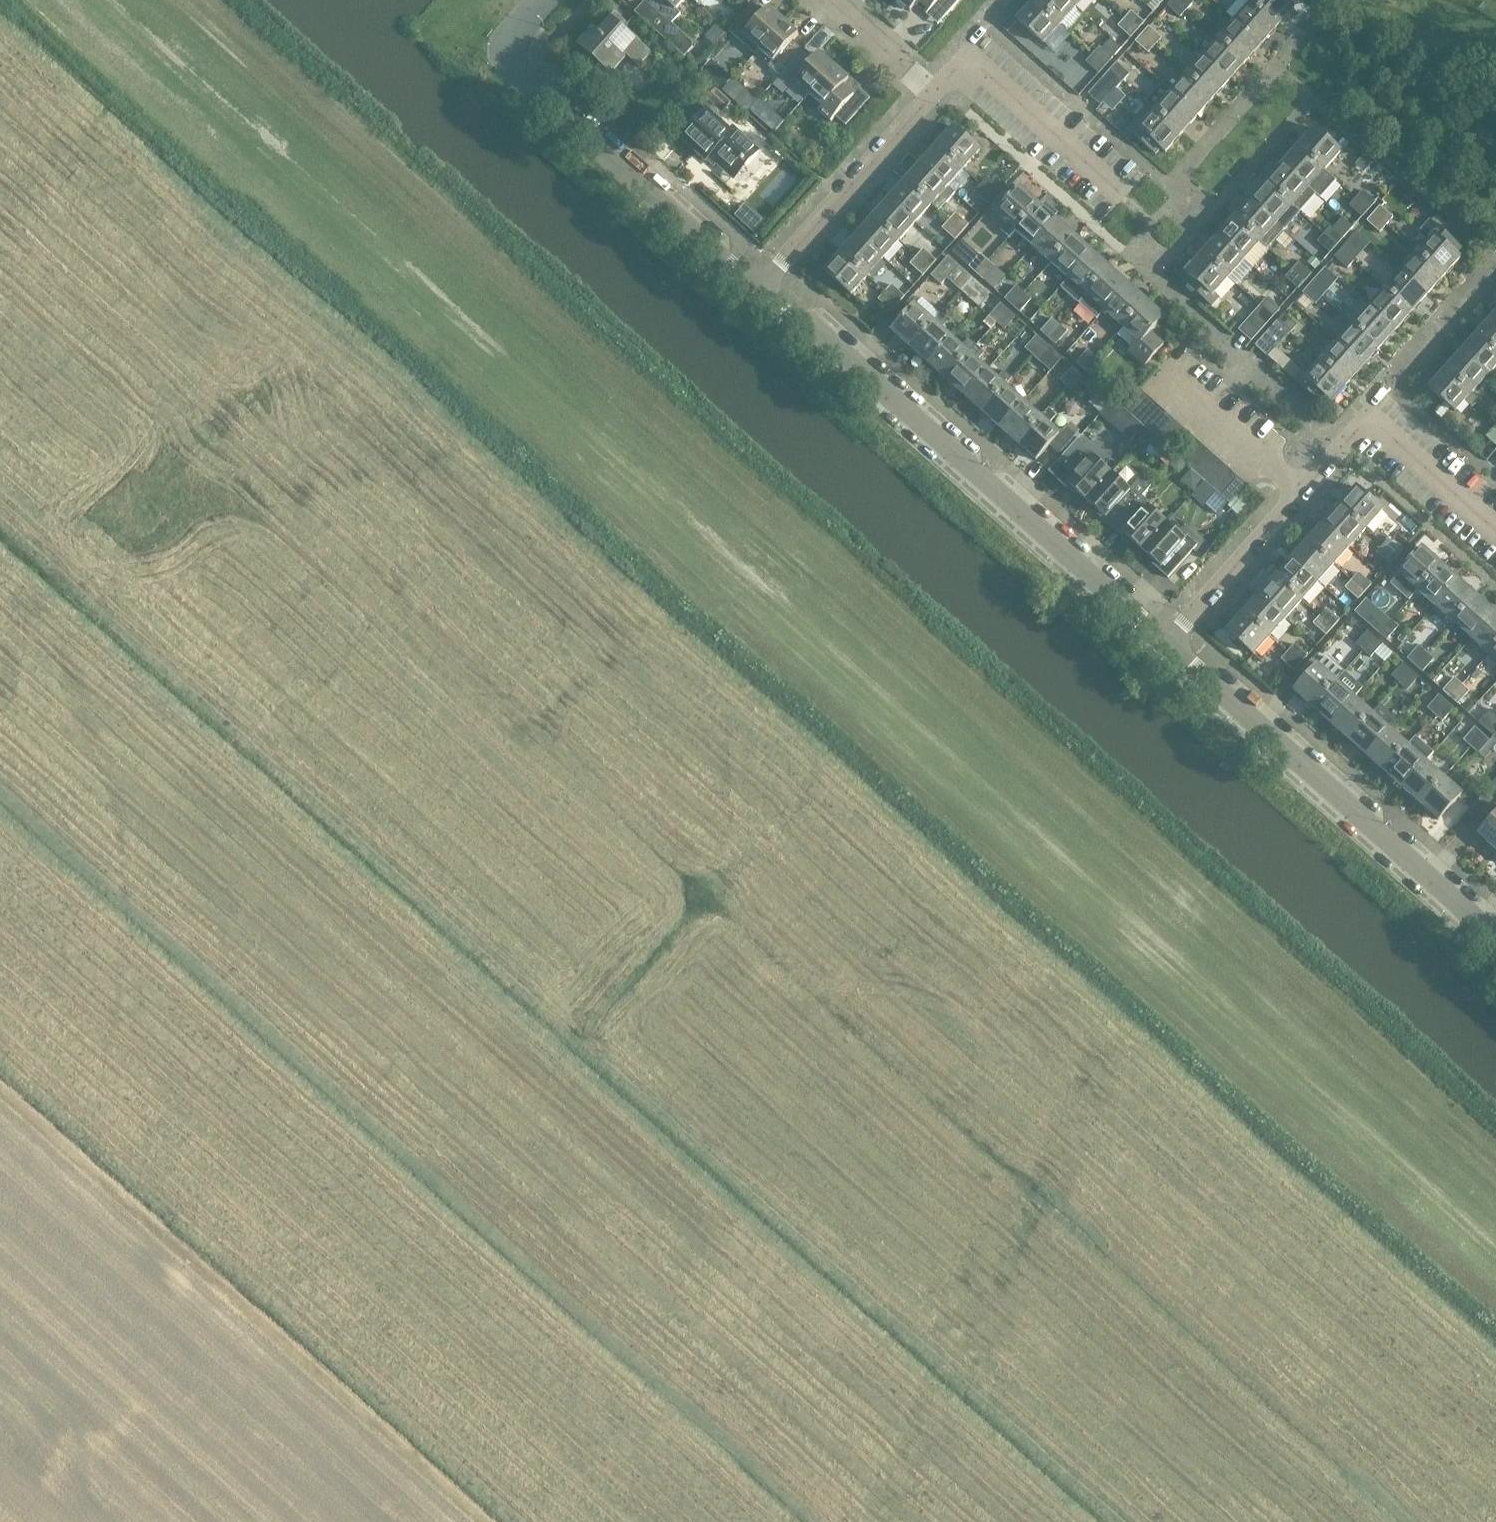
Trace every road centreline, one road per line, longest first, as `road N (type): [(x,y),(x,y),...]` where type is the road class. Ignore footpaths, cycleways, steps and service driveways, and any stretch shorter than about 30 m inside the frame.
road 1 (residential): [(1167,639),(766,277)]
road 2 (residential): [(1495,941),(1167,639)]
road 3 (residential): [(766,277),(533,67),(522,41),(543,0)]
road 4 (residential): [(1304,490),(1371,417),(1495,527)]
road 5 (residential): [(933,95),(965,55),(1114,185)]
road 6 (residential): [(766,277),(933,95)]
road 7 (residential): [(1167,639),(1304,490)]
road 8 (residential): [(1304,490),(1172,375)]
road 9 (residential): [(933,95),(827,0)]

